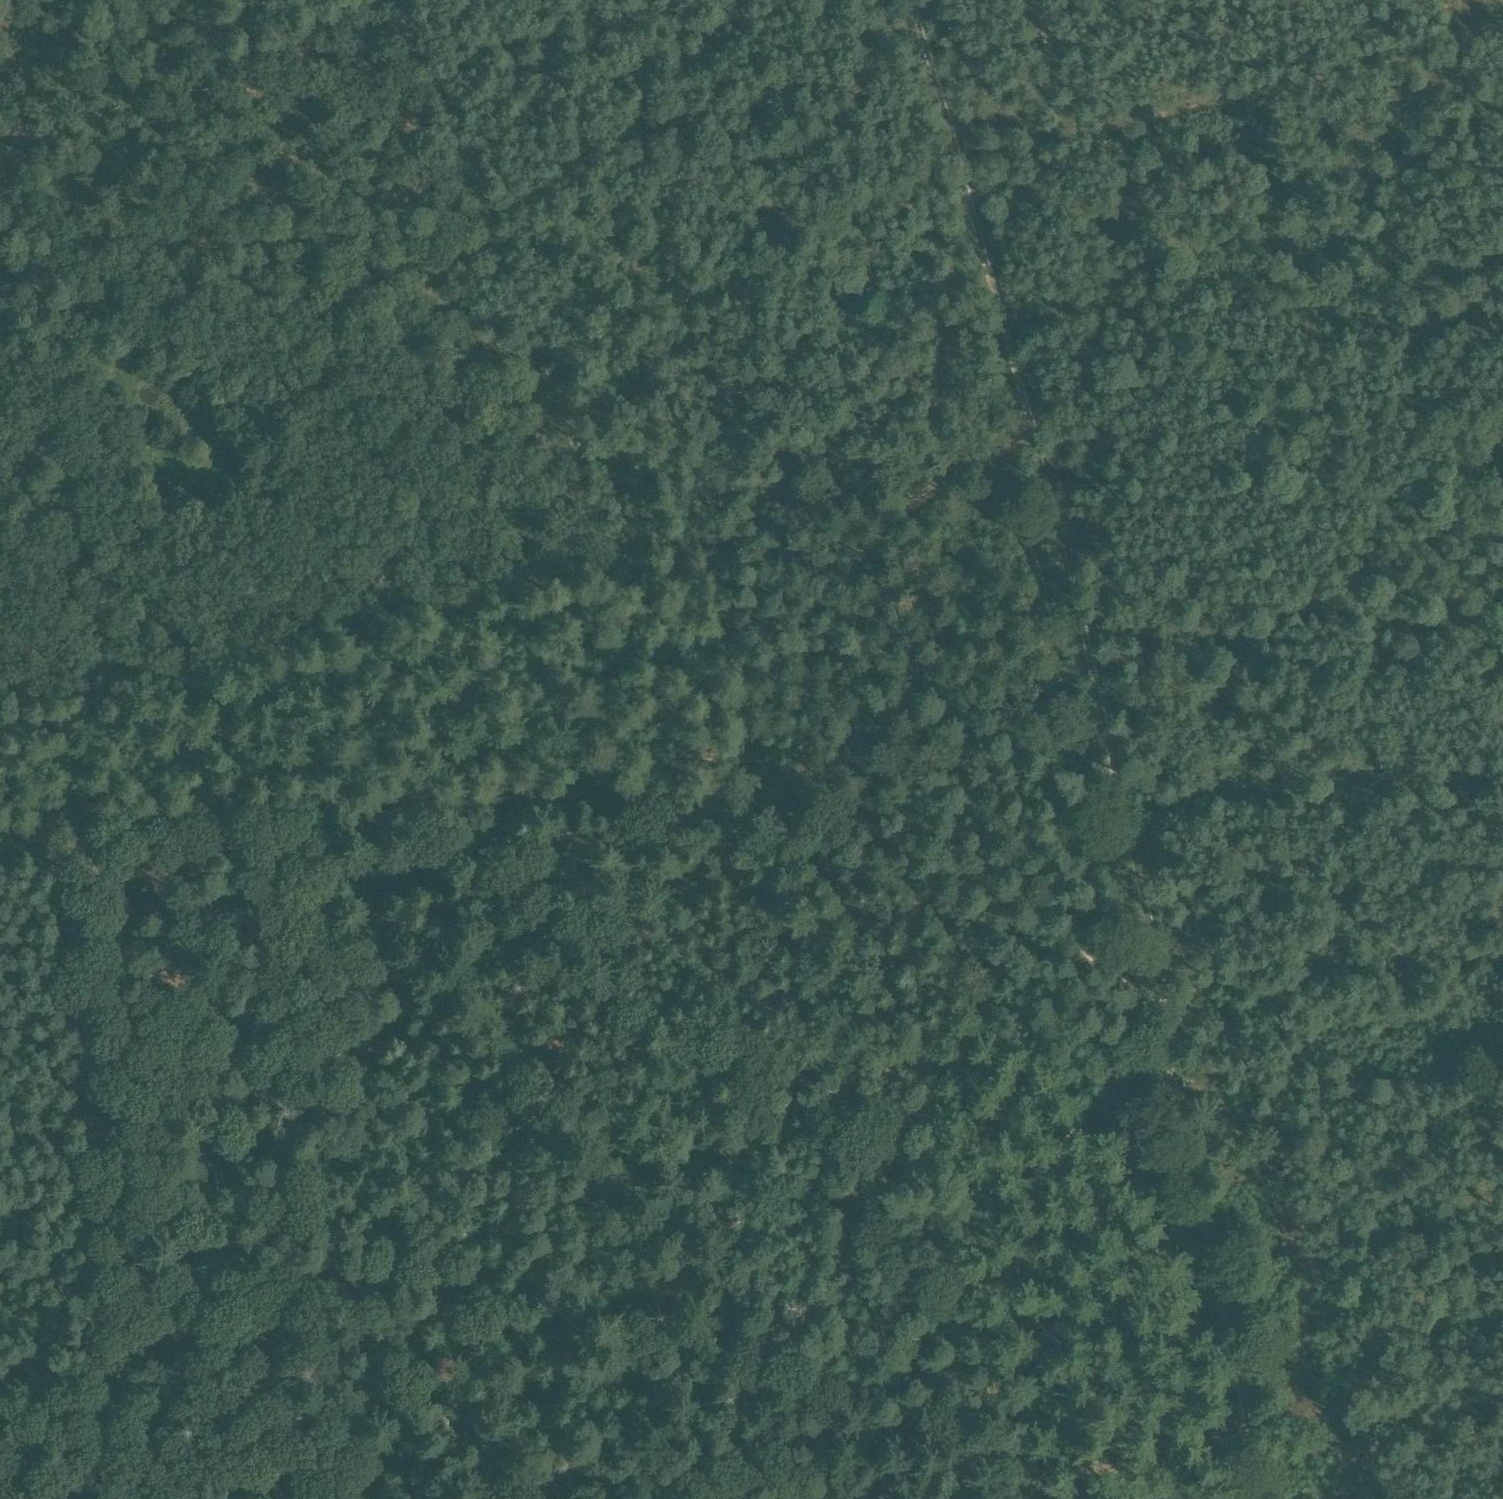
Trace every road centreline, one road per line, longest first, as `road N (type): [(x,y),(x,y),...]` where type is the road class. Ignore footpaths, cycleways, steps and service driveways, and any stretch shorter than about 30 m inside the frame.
road 1 (track): [(1262,1498),(1058,507),(907,0)]

